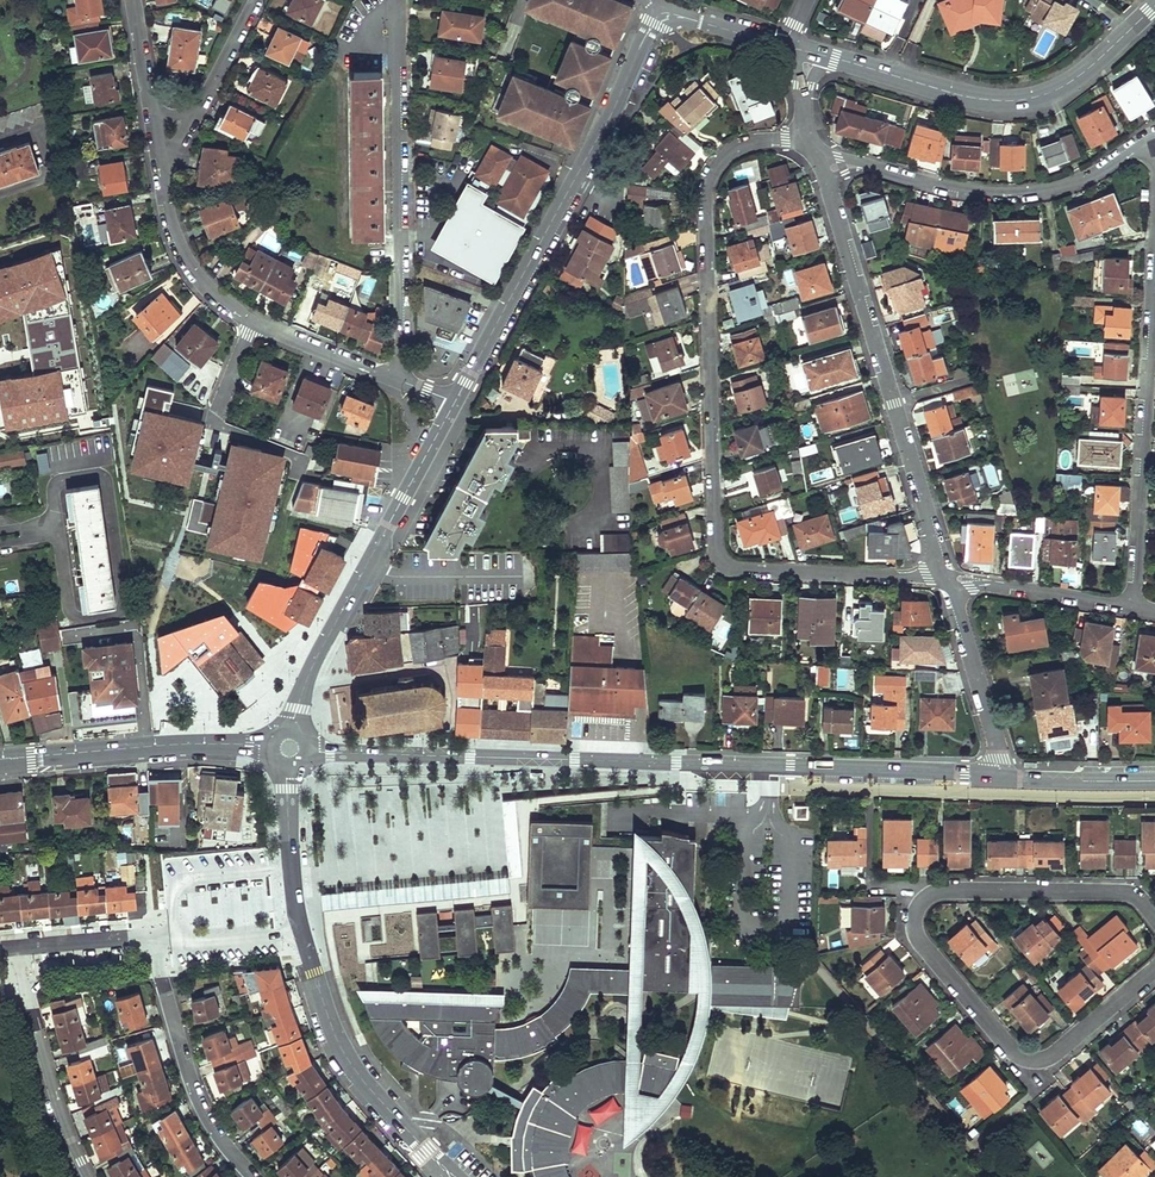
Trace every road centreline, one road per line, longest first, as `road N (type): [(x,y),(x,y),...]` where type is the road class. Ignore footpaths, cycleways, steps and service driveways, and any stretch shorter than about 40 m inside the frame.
road 1 (residential): [(807,139),(738,149),(707,191),(715,547),(722,562),(741,570),(944,578)]
road 2 (residential): [(1154,970),(1054,1056),(1023,1059),(917,939),(913,921),(929,894),(947,889),(1121,892),(1141,901)]
road 3 (secondary): [(449,756),(998,777)]
road 4 (tertiary): [(455,403),(641,45),(663,17)]
road 5 (residential): [(823,171),(944,578)]
road 6 (residential): [(340,59),(385,32),(396,46),(401,359),(394,378)]
road 7 (tertiary): [(825,56),(963,96),(1019,100),(1078,77),(1154,6)]
road 8 (residential): [(1153,142),(1096,174),(1020,194),(946,188),(842,166),(823,171)]
road 9 (tertiary): [(309,674),(455,403)]
road 10 (residential): [(1135,607),(1154,304)]
road 11 (secondary): [(0,759),(178,745),(290,748)]
road 12 (residential): [(250,1176),(191,1089),(151,936)]
road 13 (tertiary): [(425,1152),(337,1039),(302,934)]
road 14 (residential): [(19,948),(47,1069),(89,1176)]
road 15 (residential): [(449,756),(452,701),(441,672),(430,667),(329,682),(309,674)]
road 16 (residential): [(944,578),(997,738),(998,777)]
road 17 (residential): [(253,324),(213,294),(185,255),(168,213),(165,158)]
road 18 (residential): [(944,578),(1135,607)]
road 19 (residential): [(291,870),(170,883),(175,933)]
road 20 (secondary): [(290,748),(449,756)]
road 21 (secondary): [(998,777),(1154,781)]
road 22 (residential): [(394,378),(253,324)]
road 23 (residential): [(175,933),(177,947),(302,934)]
road 24 (residential): [(19,948),(151,936)]
road 25 (residential): [(257,0),(198,112)]
road 26 (tertiary): [(663,17),(786,46)]
road 27 (tertiary): [(291,870),(290,748)]

